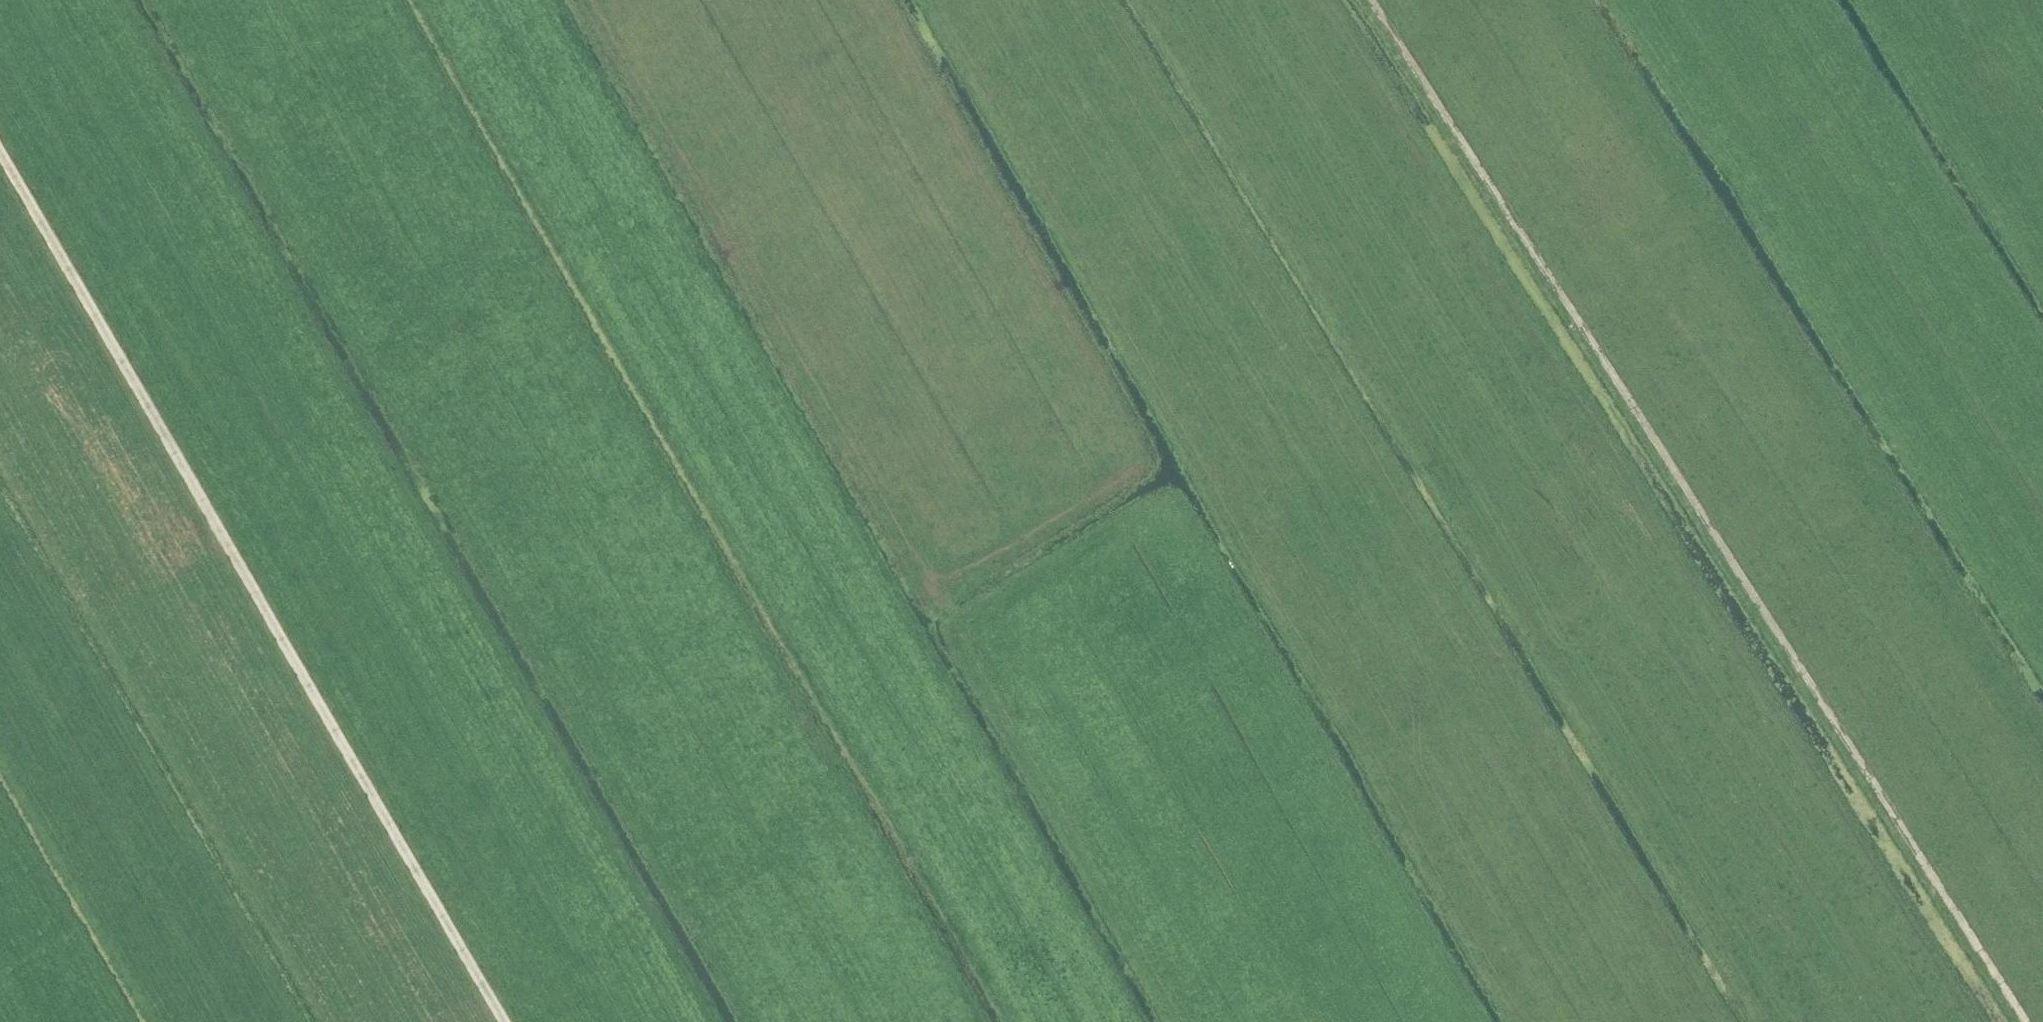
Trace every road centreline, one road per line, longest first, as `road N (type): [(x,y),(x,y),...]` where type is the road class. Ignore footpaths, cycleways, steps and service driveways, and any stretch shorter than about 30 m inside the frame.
road 1 (track): [(2025,1021),(1372,0)]
road 2 (track): [(506,1021),(0,149)]

